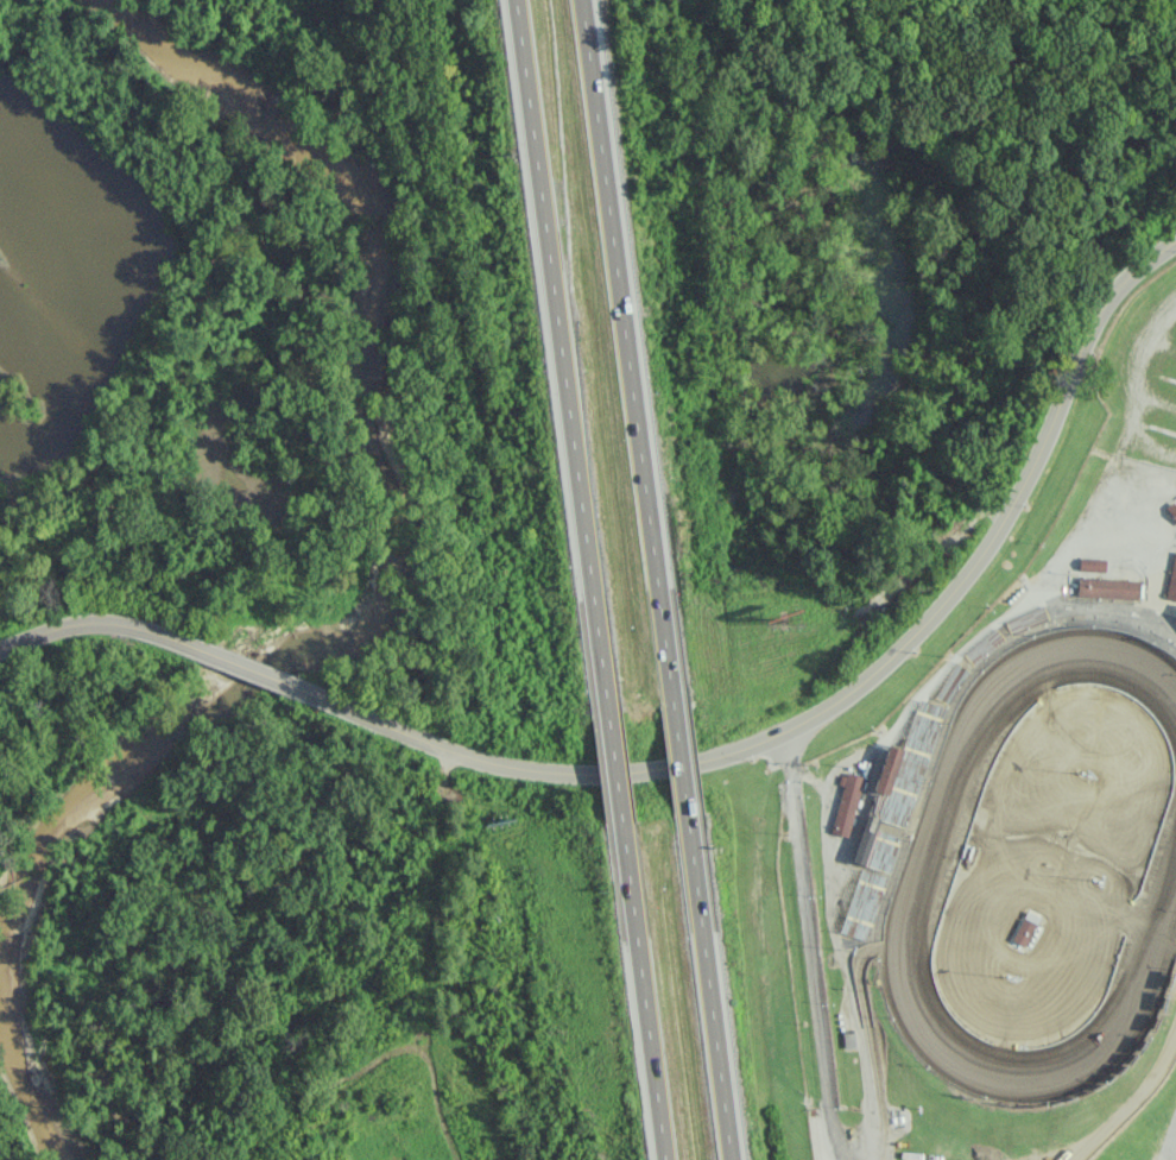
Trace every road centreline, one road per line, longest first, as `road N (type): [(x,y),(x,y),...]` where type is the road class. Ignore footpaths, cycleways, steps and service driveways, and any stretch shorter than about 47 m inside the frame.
road 1 (residential): [(1175,240),(1124,277),(1090,323),(1011,506),(955,585),(847,693),(786,730),(714,759),(555,778),(443,748),(289,689)]
road 2 (motorway): [(513,0),(606,711)]
road 3 (motorway): [(670,701),(580,0)]
road 4 (residential): [(786,730),(835,1137),(849,1159)]
road 5 (motorway): [(729,1159),(684,813)]
road 6 (motorway): [(620,822),(663,1159)]
road 7 (residential): [(208,655),(152,628),(84,620),(0,645)]

